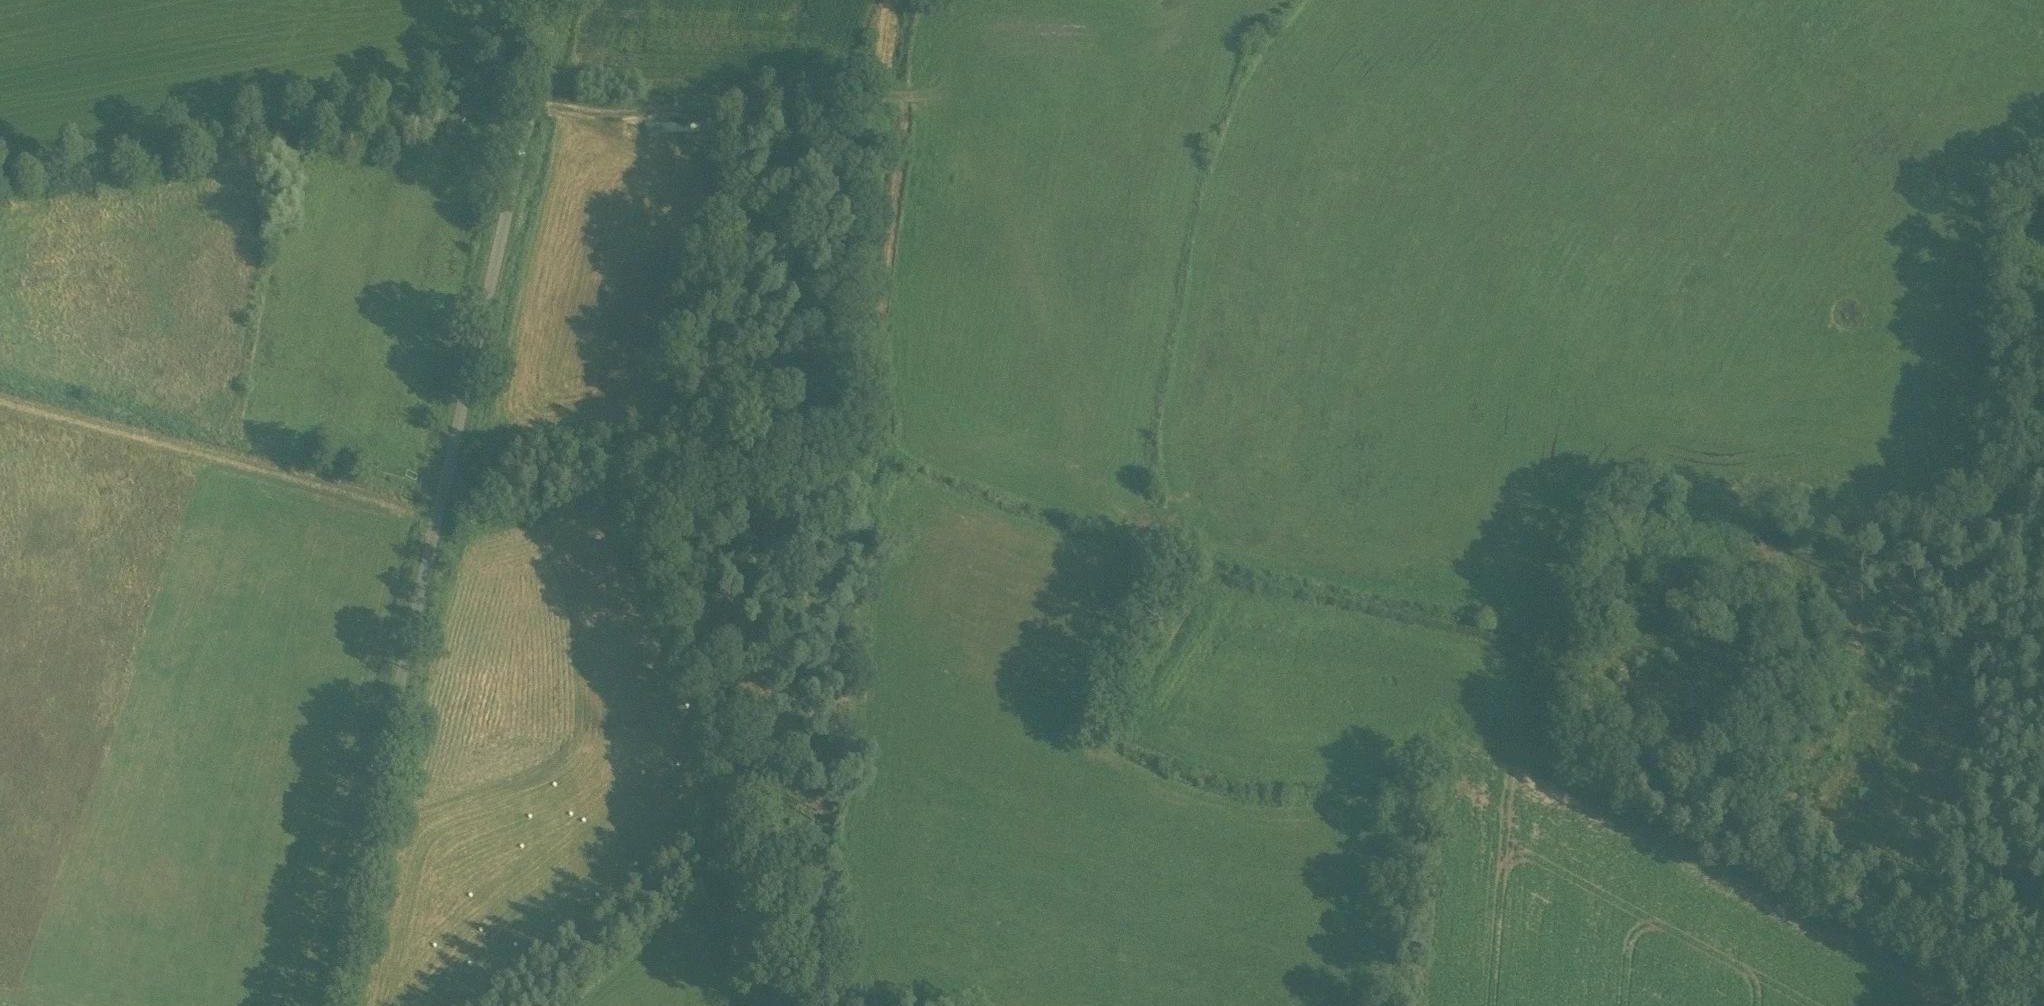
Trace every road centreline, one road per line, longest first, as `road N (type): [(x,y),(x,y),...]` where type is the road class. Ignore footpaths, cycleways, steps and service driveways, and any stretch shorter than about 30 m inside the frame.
road 1 (unclassified): [(326,1005),(553,0)]
road 2 (track): [(890,0),(877,105),(862,123),(529,106)]

